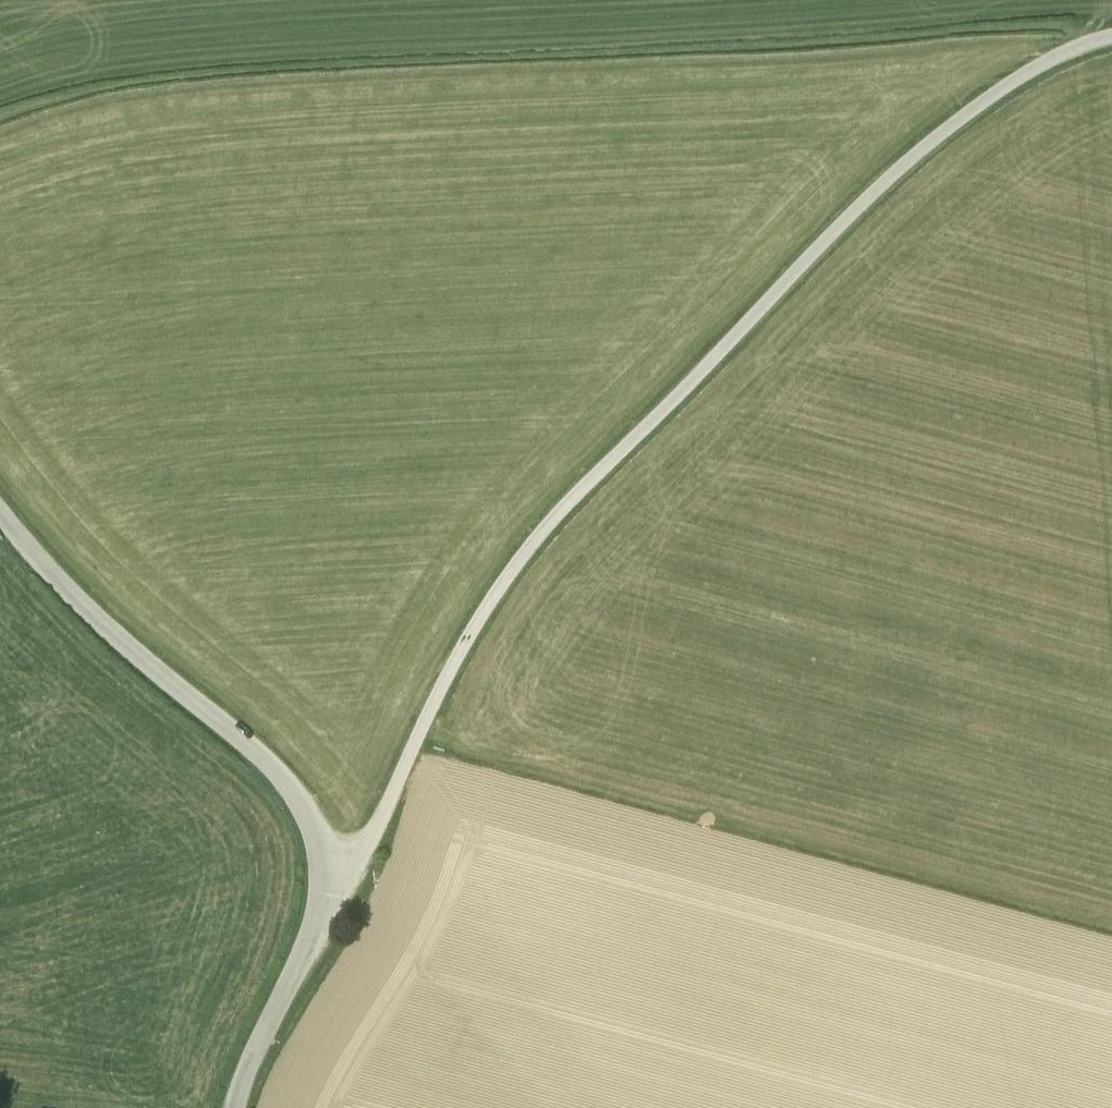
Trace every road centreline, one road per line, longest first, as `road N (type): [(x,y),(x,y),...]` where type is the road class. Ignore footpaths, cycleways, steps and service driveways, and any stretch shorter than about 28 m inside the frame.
road 1 (unclassified): [(330,885),(372,836),(467,638),(550,521),(931,142),(1018,78),(1111,33)]
road 2 (unclassified): [(330,885),(318,830),(279,773),(72,593),(0,513)]
road 3 (unclassified): [(233,1107),(330,885)]

